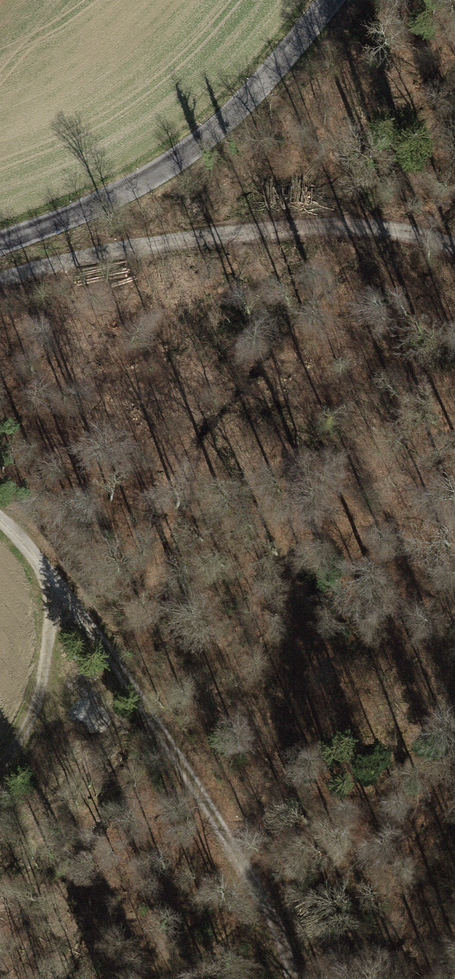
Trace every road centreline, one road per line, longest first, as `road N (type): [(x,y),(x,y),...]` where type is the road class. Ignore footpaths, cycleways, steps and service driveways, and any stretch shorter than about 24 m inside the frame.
road 1 (track): [(290,978),(274,932),(122,661),(38,560)]
road 2 (track): [(454,252),(430,240),(335,225),(98,248),(0,277)]
road 3 (tertiary): [(331,0),(272,75),(175,158),(0,245)]
road 4 (track): [(0,764),(45,679),(51,623),(38,560),(0,522)]

